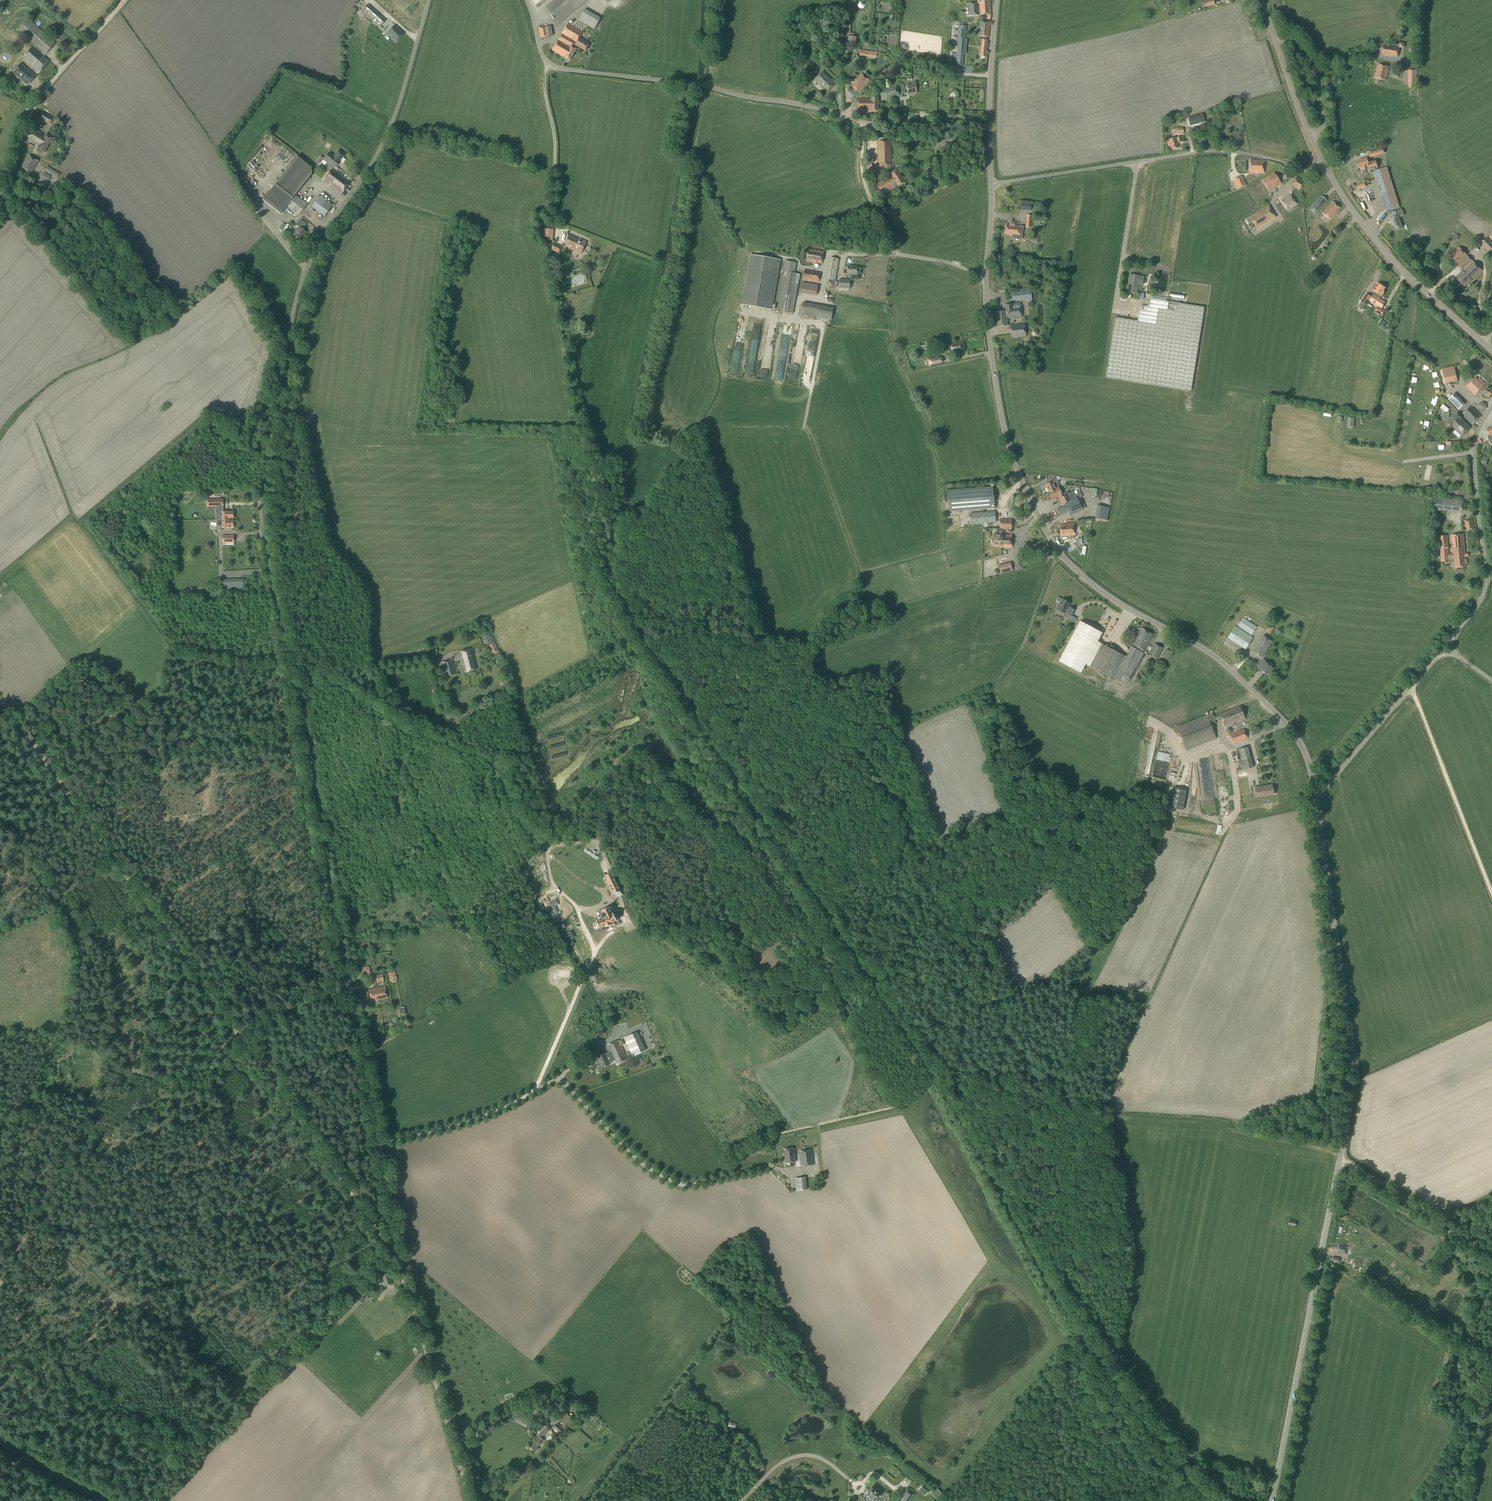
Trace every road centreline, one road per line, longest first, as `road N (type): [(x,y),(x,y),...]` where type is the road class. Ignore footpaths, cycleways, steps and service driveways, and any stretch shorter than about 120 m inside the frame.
road 1 (unclassified): [(471,1500),(400,1256),(337,951),(261,503),(302,284),(388,137),(429,0)]
road 2 (tertiary): [(1273,1500),(1355,1078),(1315,794)]
road 3 (tertiary): [(1315,794),(1303,749),(1286,724),(1232,671),(1099,590),(1054,546),(1004,430),(985,279)]
road 4 (unclassified): [(990,123),(863,123),(694,84),(558,68),(544,58),(526,0)]
road 5 (track): [(400,1256),(118,867)]
road 6 (track): [(244,1045),(202,1086),(137,1076),(116,1084),(38,1176),(0,1248)]
road 7 (unclassified): [(1323,165),(1301,169),(1216,150),(991,184)]
road 8 (track): [(87,1126),(103,1174),(158,1253),(278,1315)]
road 9 (track): [(290,688),(336,669),(380,670),(408,708),(433,721),(499,747),(531,750)]
road 10 (unclassified): [(1453,637),(1486,586),(1474,445),(1491,407)]
road 11 (secondary): [(1483,341),(1394,261),(1323,165)]
road 12 (track): [(1491,894),(1411,687)]
road 13 (track): [(118,867),(0,701)]
road 14 (unclassified): [(1315,794),(1439,654)]
road 15 (track): [(1491,1262),(1341,1161)]
road 16 (unclassified): [(0,194),(35,105),(84,47)]
road 17 (track): [(1063,556),(1024,649),(994,690)]
road 18 (unclassified): [(985,279),(943,262),(846,254)]
road 19 (track): [(863,123),(863,176),(895,254)]
road 20 (unclassified): [(1311,139),(1323,124),(1309,55),(1276,42)]
road 21 (tertiary): [(990,123),(996,0)]

